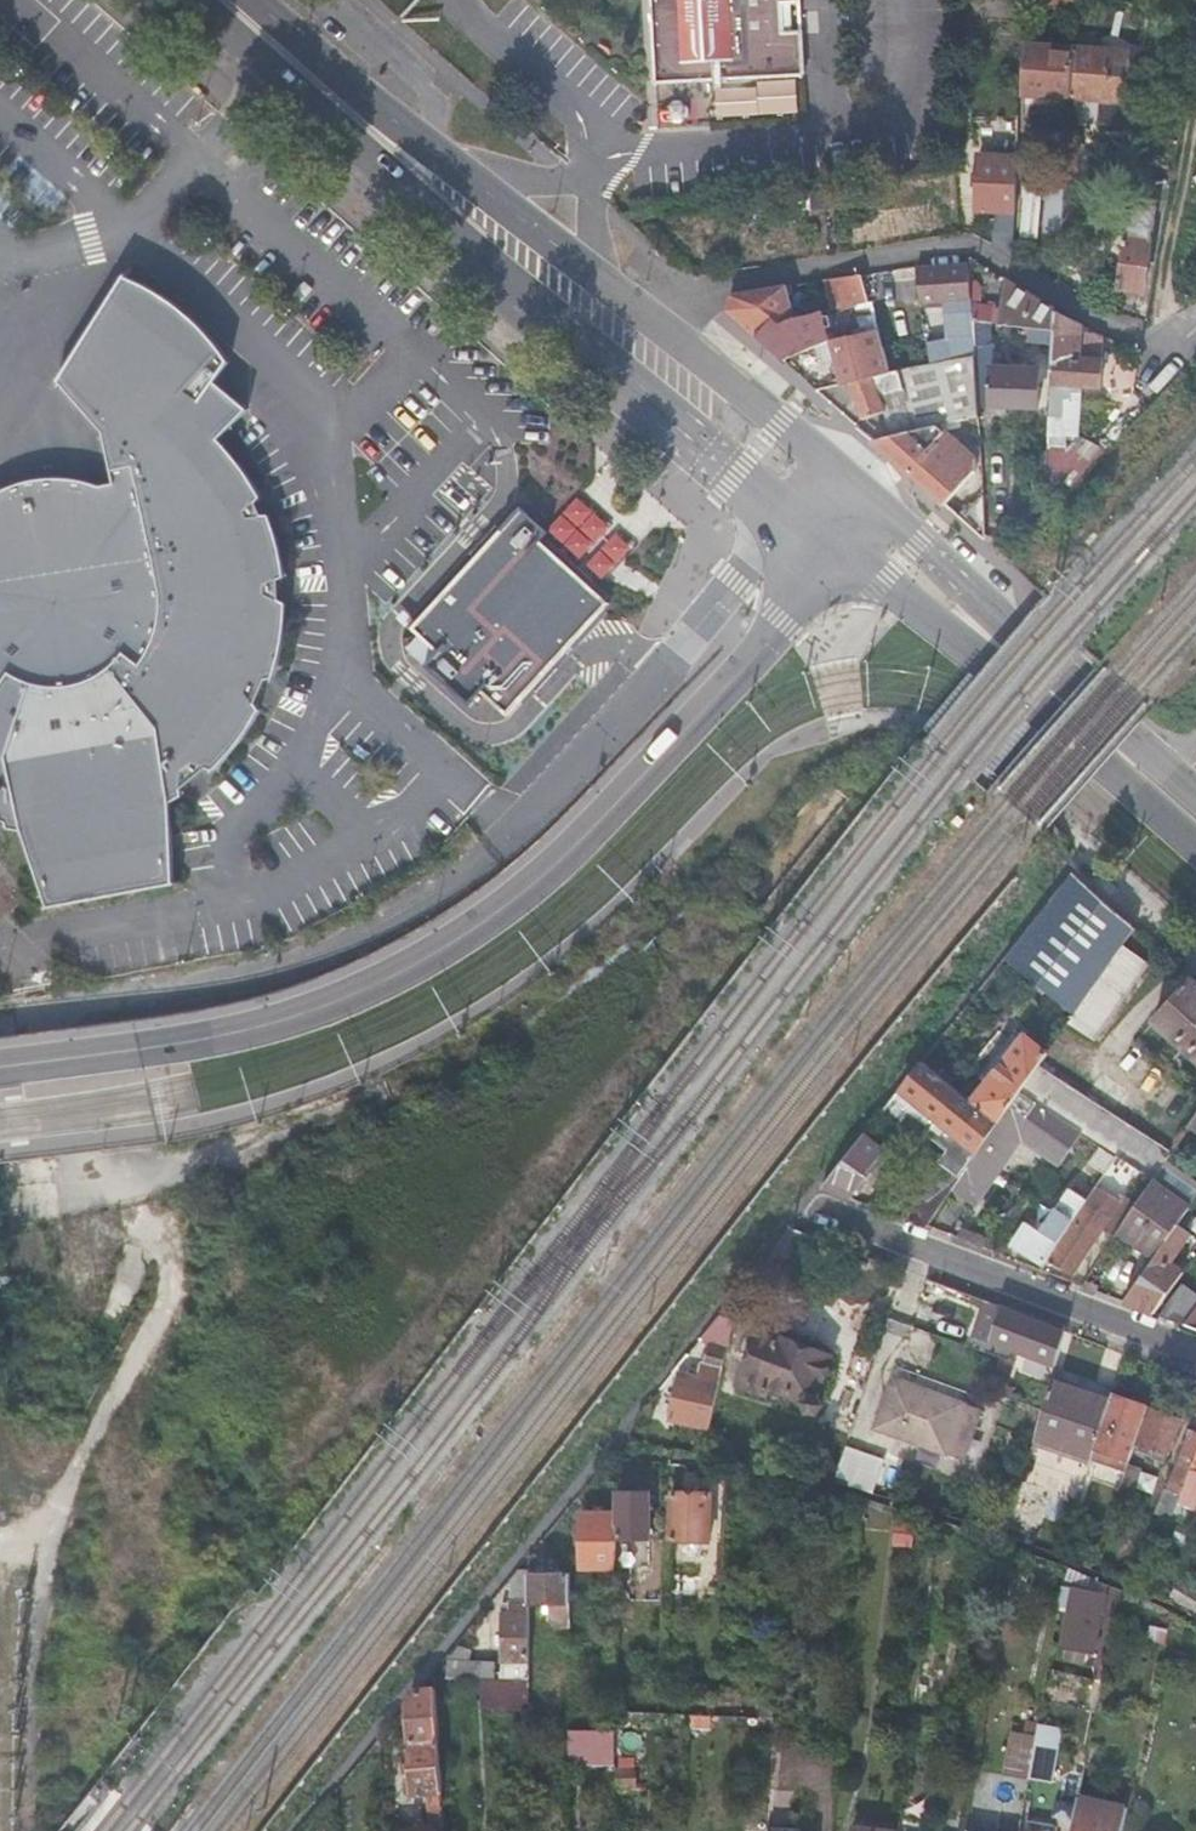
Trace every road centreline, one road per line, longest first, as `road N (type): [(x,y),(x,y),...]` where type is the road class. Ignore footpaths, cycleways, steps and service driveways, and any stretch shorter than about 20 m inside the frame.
road 1 (residential): [(791,524),(497,859),(383,943),(263,980),(65,1022),(44,1052),(87,1173),(134,1183)]
road 2 (residential): [(839,563),(570,851),(502,913),(390,981),(270,1025),(0,1066)]
road 3 (primary): [(194,0),(791,524)]
road 4 (primary): [(835,474),(257,0)]
road 5 (residential): [(792,1201),(1195,1354)]
road 6 (track): [(134,1183),(169,1278),(53,1526)]
road 7 (primary): [(968,620),(1195,816)]
road 8 (primary): [(839,563),(872,585),(968,620)]
road 9 (primary): [(968,620),(879,512)]

